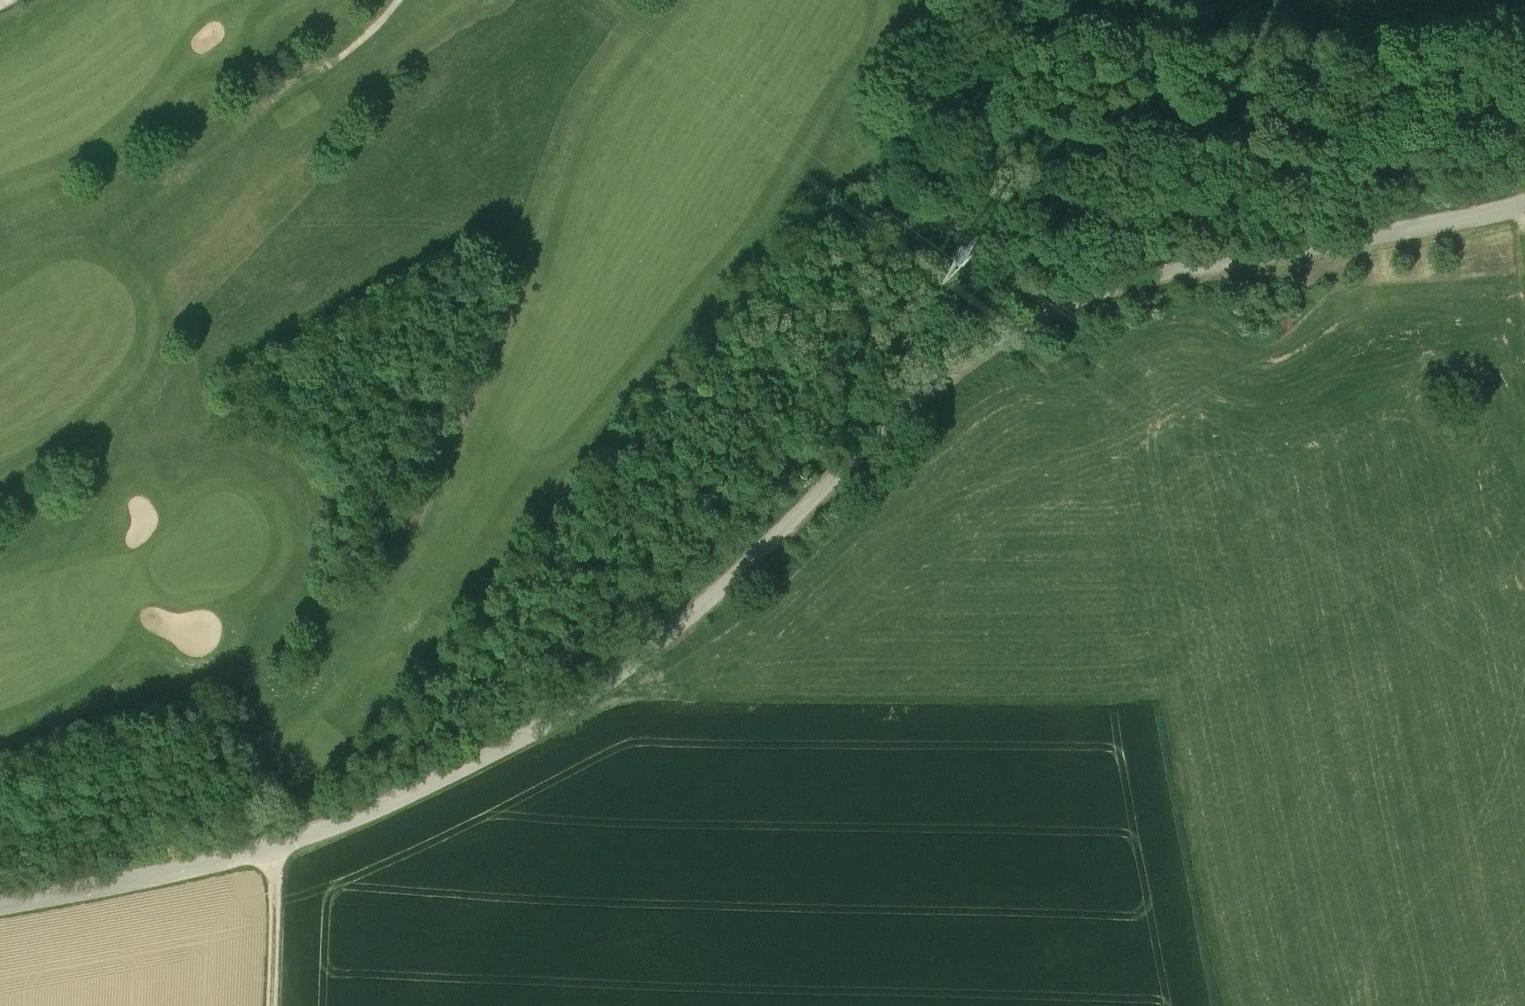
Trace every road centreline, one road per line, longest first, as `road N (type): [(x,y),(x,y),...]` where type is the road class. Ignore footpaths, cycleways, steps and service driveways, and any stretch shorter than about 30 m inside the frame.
road 1 (track): [(1524,206),(1204,273),(1094,303),(984,352),(873,438),(667,632),(517,734),(278,849),(0,906)]
road 2 (track): [(278,849),(272,1005)]

